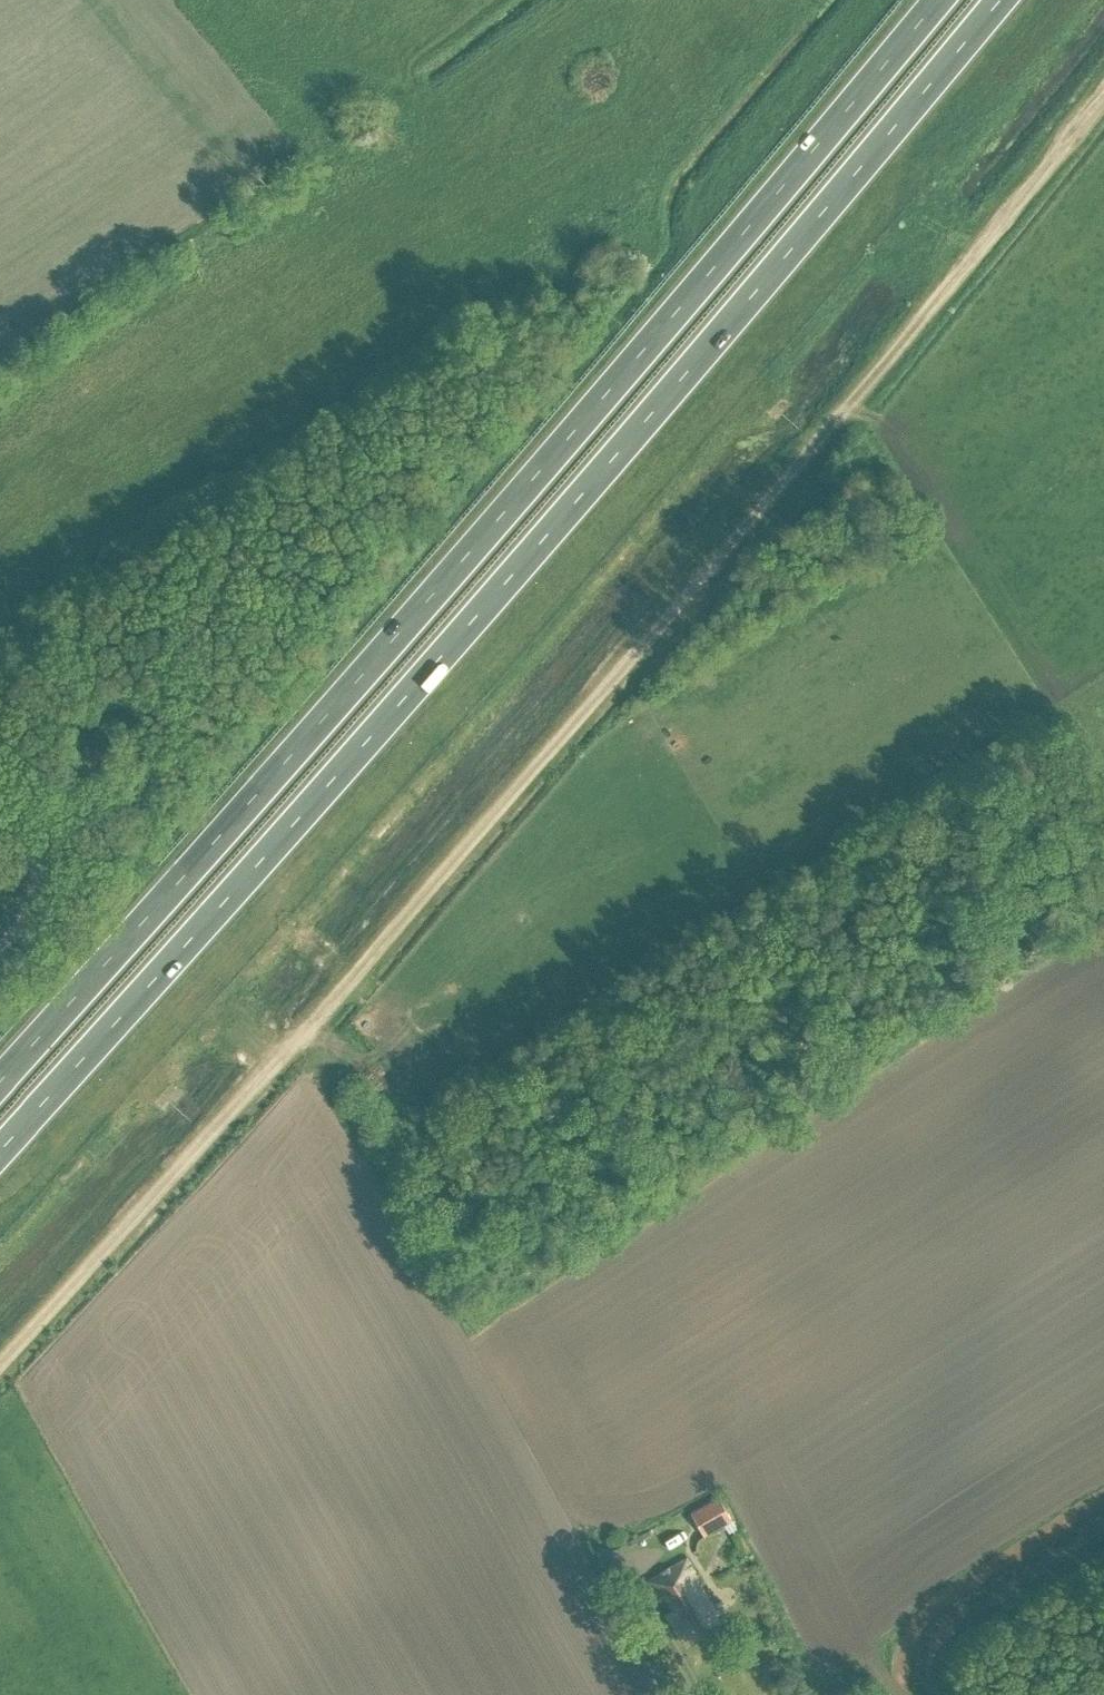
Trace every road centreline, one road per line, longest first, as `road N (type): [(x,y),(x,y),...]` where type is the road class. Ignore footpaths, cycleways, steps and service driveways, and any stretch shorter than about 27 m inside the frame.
road 1 (track): [(1103,92),(719,555),(0,1367)]
road 2 (trunk): [(0,1149),(407,696),(1000,0)]
road 3 (trunk): [(939,0),(370,666),(0,1080)]
road 4 (track): [(310,1026),(482,1335)]
road 5 (unclassified): [(0,947),(33,906),(39,882),(28,835),(0,791)]

